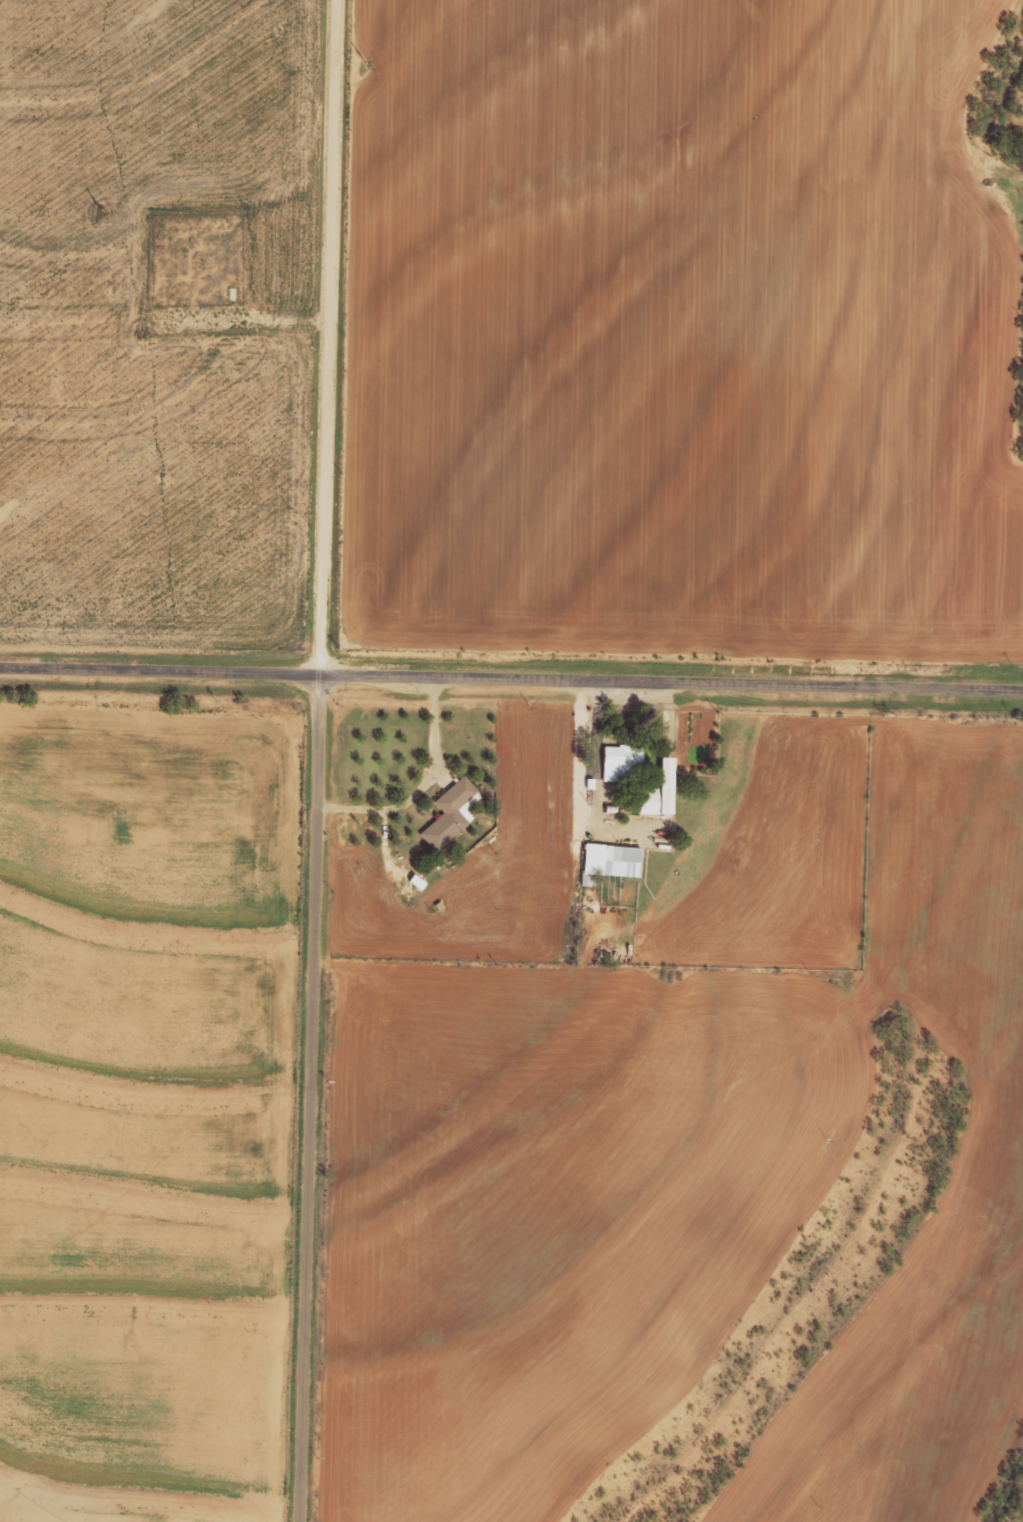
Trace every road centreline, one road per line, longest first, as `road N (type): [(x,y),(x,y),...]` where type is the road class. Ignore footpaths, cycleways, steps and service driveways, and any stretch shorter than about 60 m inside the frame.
road 1 (residential): [(302,1521),(341,0)]
road 2 (residential): [(1022,688),(0,666)]

